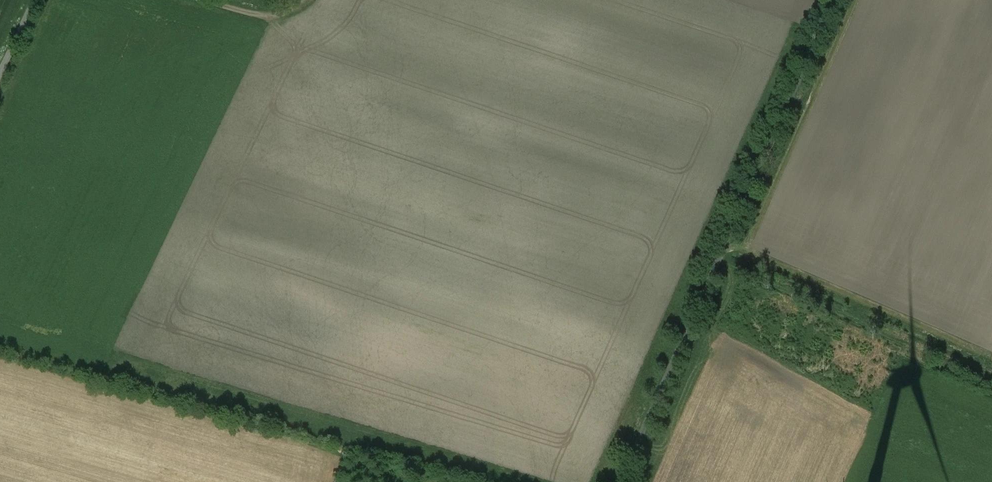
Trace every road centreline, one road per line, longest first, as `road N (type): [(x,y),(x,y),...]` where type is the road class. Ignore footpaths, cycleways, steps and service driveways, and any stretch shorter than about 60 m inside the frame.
road 1 (unclassified): [(834,0),(623,481)]

